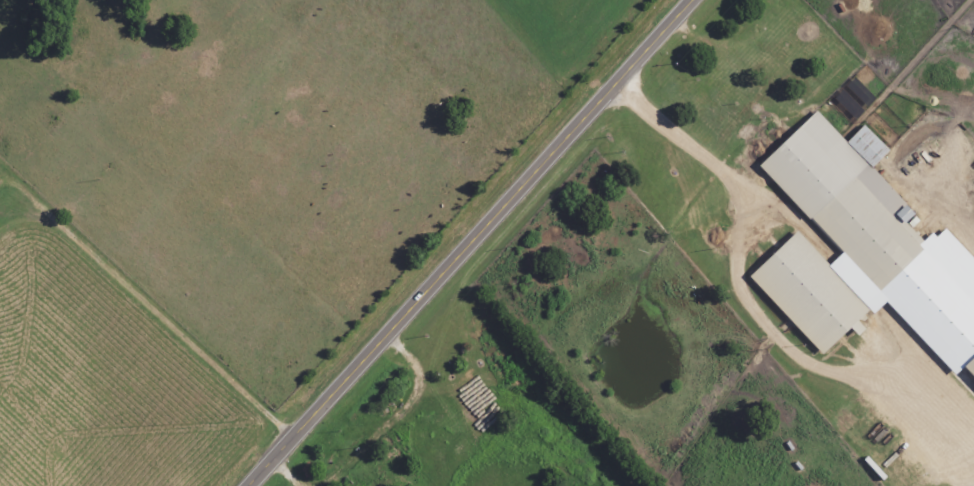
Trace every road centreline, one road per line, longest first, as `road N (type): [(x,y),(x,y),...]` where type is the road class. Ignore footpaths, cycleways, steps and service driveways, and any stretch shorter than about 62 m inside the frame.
road 1 (tertiary): [(245,485),(695,0)]

